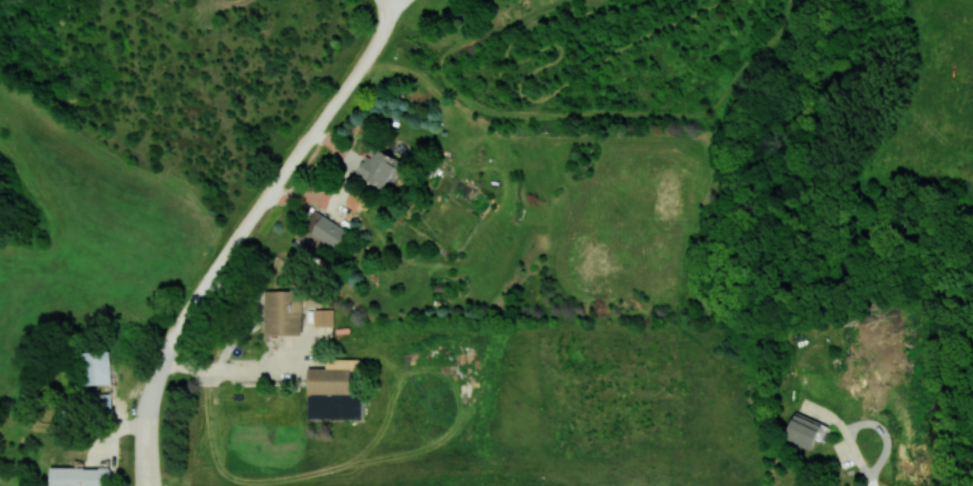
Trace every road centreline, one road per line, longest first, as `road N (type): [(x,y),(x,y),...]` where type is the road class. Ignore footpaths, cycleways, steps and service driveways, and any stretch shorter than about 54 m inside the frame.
road 1 (residential): [(147,485),(154,381),(238,235)]
road 2 (residential): [(238,235),(373,50),(387,14)]

